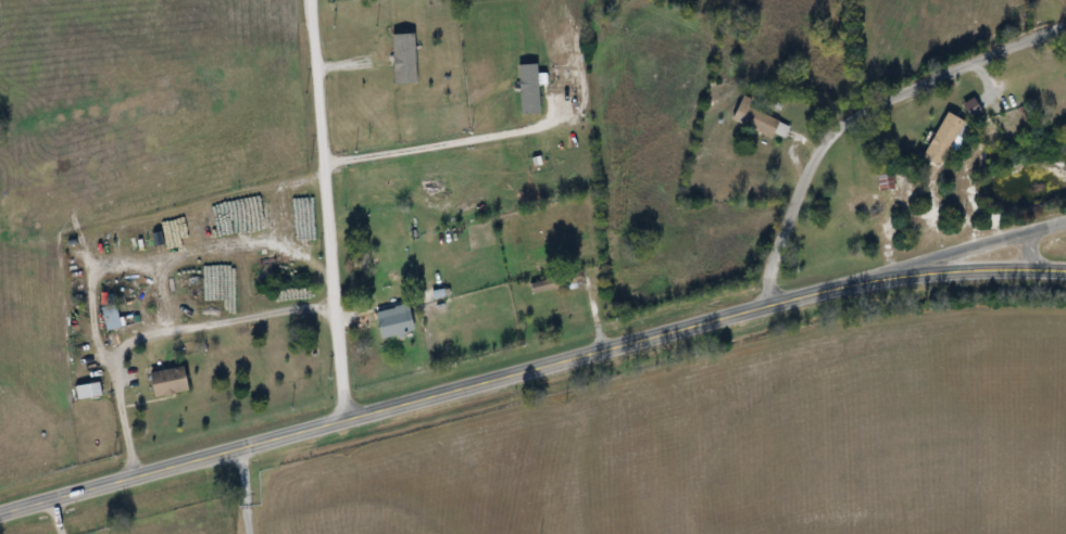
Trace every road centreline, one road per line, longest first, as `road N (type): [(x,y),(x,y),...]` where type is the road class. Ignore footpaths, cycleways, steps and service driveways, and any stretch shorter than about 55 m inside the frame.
road 1 (secondary): [(0,512),(868,280),(993,265),(1065,266)]
road 2 (residential): [(773,305),(780,240),(826,140),(860,113),(1065,24)]
road 3 (residential): [(350,421),(311,0)]

